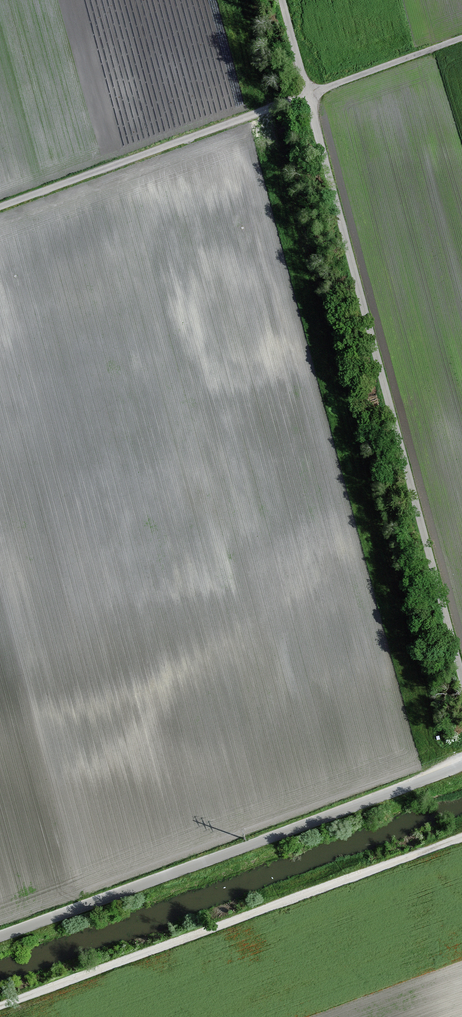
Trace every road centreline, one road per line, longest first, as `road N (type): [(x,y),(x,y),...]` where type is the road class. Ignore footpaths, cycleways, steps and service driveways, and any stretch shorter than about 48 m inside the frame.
road 1 (track): [(461,686),(279,0)]
road 2 (unclassified): [(461,767),(0,937)]
road 3 (track): [(461,838),(0,1005)]
road 4 (track): [(305,99),(0,210)]
road 5 (track): [(305,99),(461,41)]

